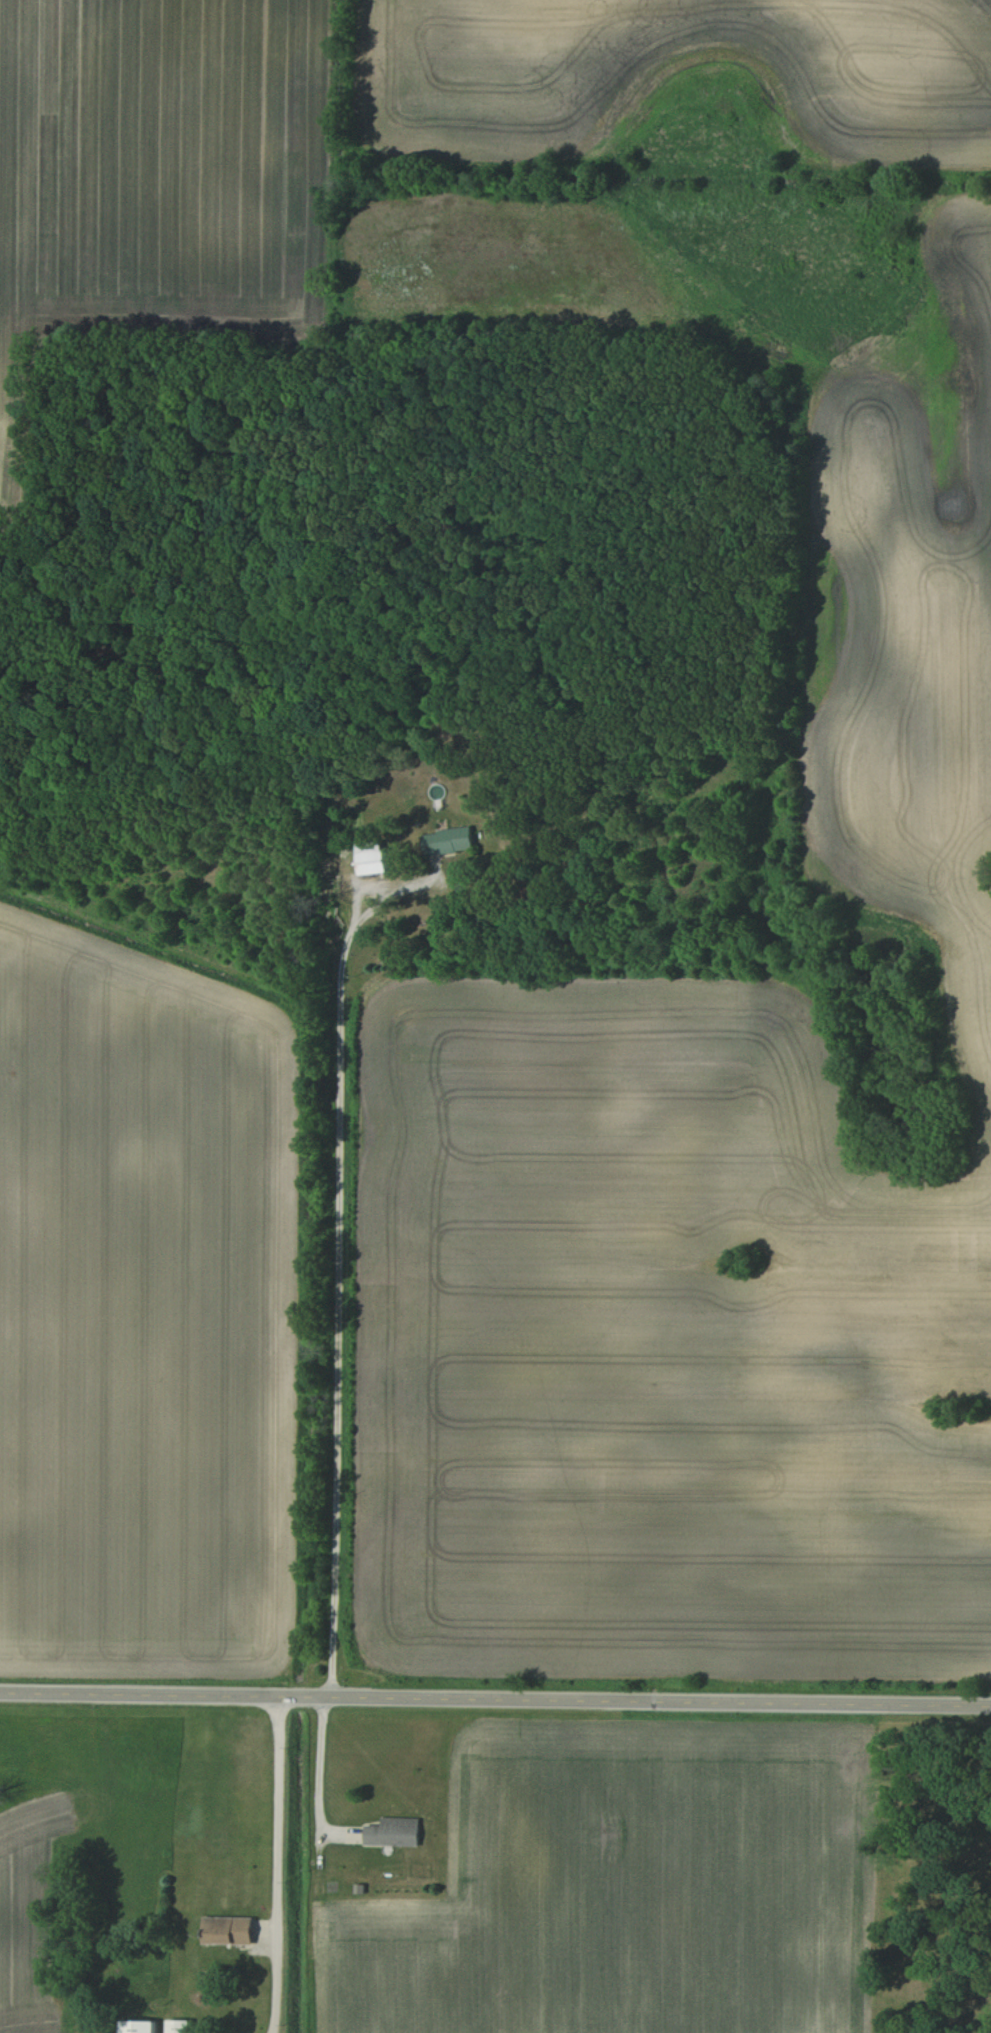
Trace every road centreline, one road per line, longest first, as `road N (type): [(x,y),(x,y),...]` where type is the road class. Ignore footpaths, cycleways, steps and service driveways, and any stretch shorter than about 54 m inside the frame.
road 1 (secondary): [(990,1703),(0,1691)]

